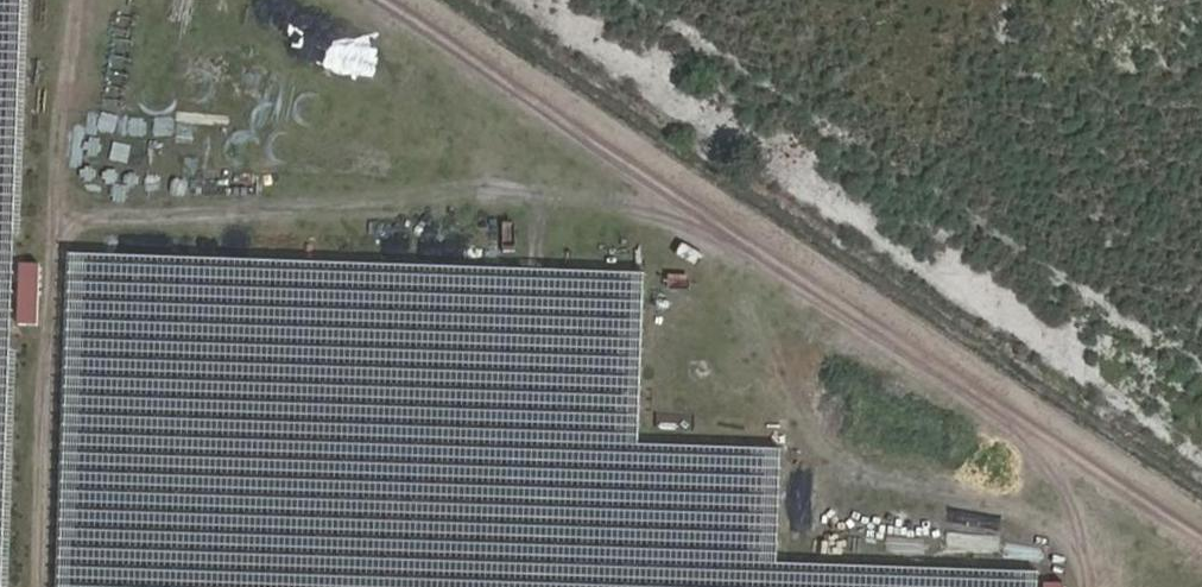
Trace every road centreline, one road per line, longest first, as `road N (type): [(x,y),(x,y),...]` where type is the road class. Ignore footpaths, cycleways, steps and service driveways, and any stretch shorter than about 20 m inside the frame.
road 1 (track): [(51,250),(102,221),(628,245),(690,275),(940,478),(1077,556),(1077,586)]
road 2 (track): [(402,0),(1201,528)]
road 3 (track): [(66,0),(39,586)]
road 4 (track): [(628,245),(722,253),(839,288)]

